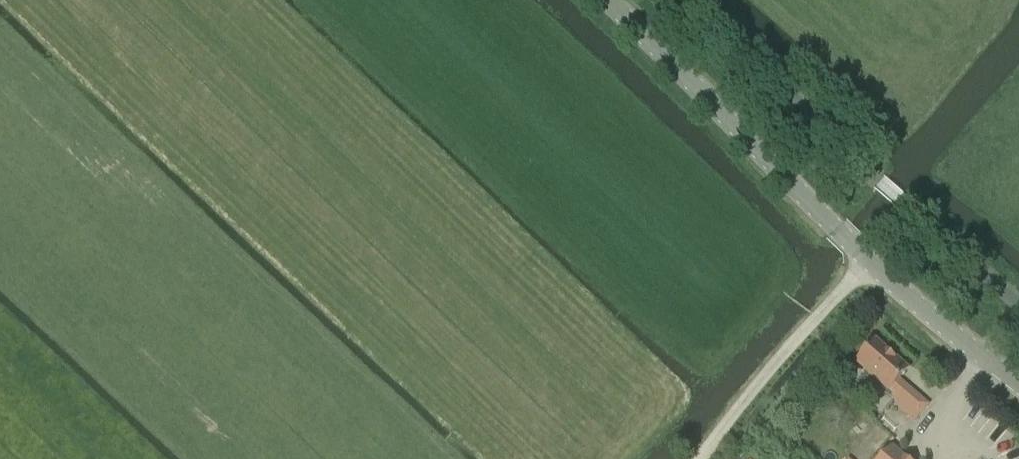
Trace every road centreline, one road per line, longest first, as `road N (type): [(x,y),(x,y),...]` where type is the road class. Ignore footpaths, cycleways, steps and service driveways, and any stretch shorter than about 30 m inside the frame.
road 1 (tertiary): [(1018,384),(871,258),(606,0)]
road 2 (track): [(701,458),(871,258)]

